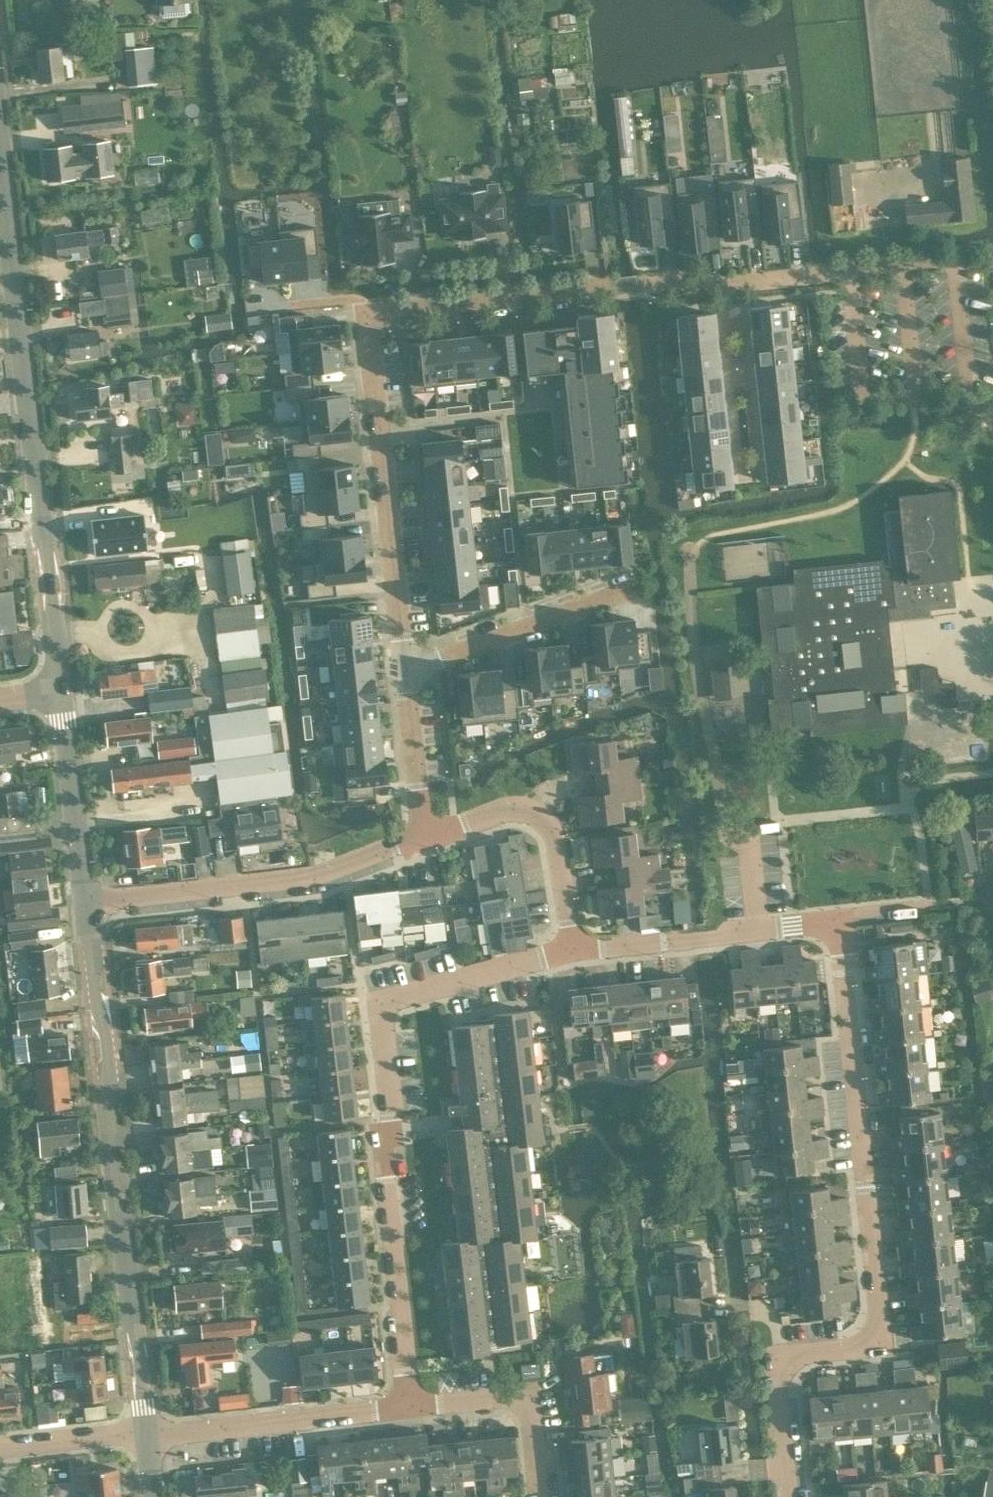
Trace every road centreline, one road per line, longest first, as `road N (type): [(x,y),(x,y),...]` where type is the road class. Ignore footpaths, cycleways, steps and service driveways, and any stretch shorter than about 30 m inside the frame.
road 1 (residential): [(792,1496),(789,1356),(866,1344),(881,1310),(846,947),(833,926)]
road 2 (residential): [(409,1412),(371,1004),(574,955)]
road 3 (residential): [(366,311),(957,257)]
road 4 (residential): [(60,690),(0,139)]
road 5 (residential): [(148,1435),(86,904)]
road 6 (residential): [(405,666),(366,311)]
road 7 (residential): [(424,838),(320,877),(86,904)]
road 8 (residential): [(574,955),(549,822),(517,804),(424,838)]
road 9 (residential): [(148,1435),(409,1412)]
road 10 (residential): [(637,586),(405,666)]
road 11 (residential): [(86,904),(60,690)]
road 12 (residential): [(574,955),(772,930)]
road 13 (residential): [(424,838),(405,666)]
road 14 (residential): [(0,1452),(148,1435)]

